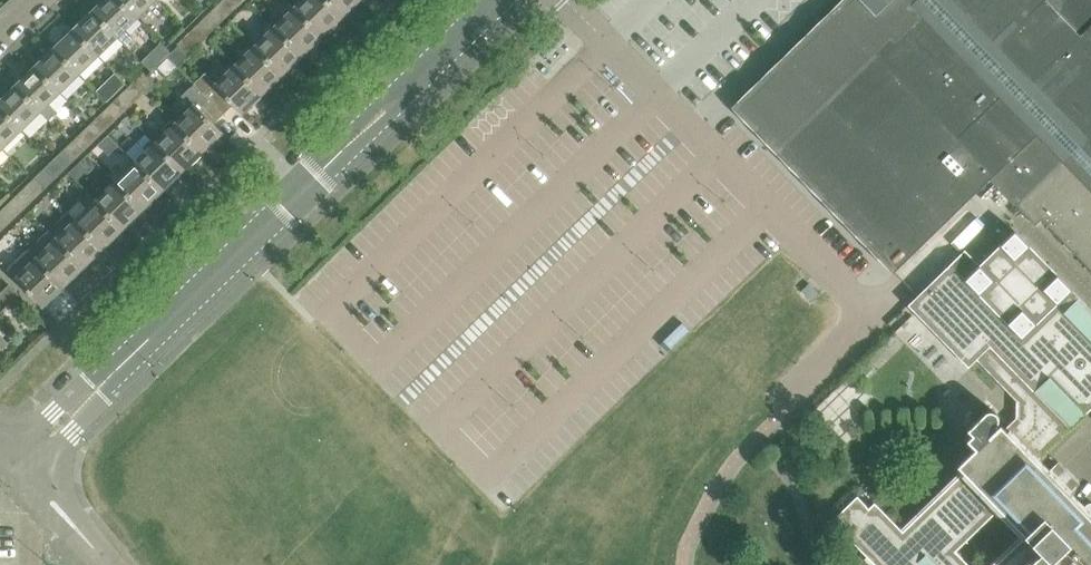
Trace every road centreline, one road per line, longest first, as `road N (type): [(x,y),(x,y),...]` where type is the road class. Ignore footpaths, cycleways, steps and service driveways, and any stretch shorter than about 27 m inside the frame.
road 1 (tertiary): [(99,389),(499,0)]
road 2 (residential): [(106,564),(15,465)]

